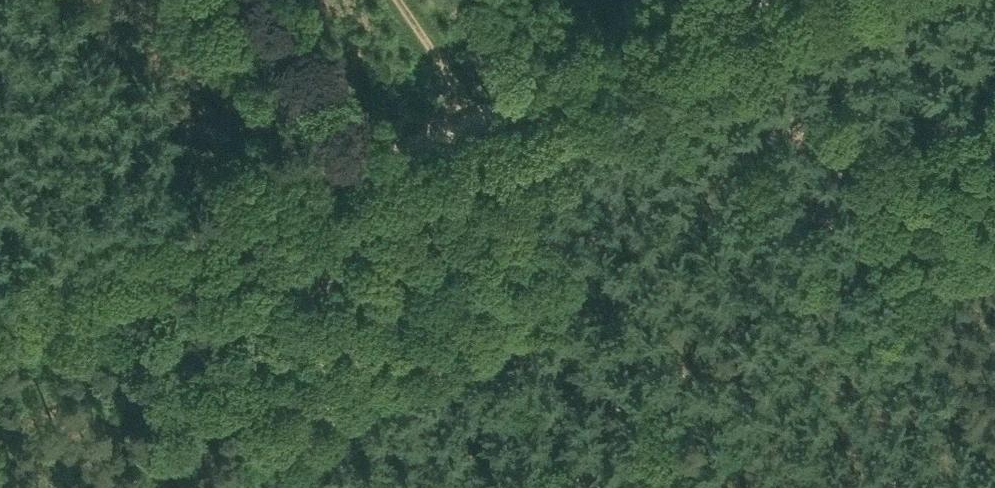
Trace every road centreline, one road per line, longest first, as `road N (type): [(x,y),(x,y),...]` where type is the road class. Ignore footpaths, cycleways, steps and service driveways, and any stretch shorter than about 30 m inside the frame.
road 1 (track): [(0,318),(487,116)]
road 2 (track): [(487,116),(773,0)]
road 3 (track): [(487,116),(403,0)]

